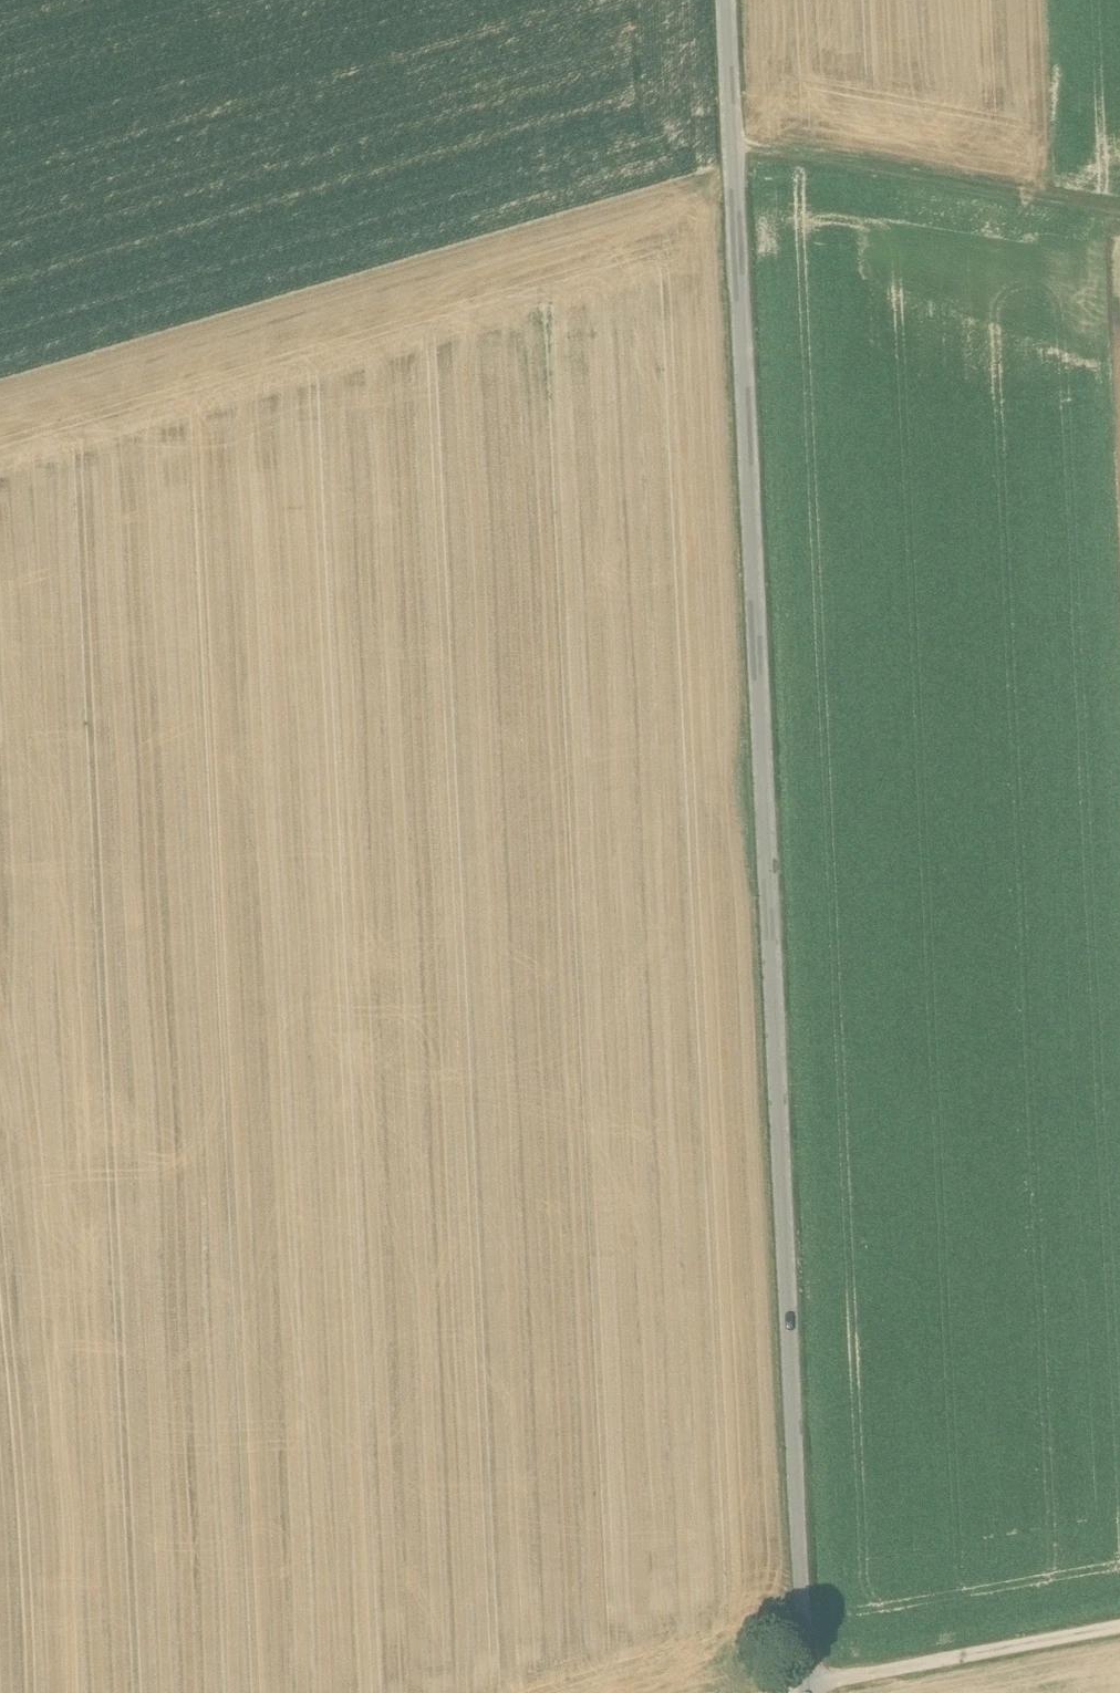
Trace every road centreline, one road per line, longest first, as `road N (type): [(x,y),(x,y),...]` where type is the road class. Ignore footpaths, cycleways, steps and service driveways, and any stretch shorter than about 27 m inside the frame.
road 1 (tertiary): [(739,0),(818,1692)]
road 2 (track): [(817,1674),(1119,1619)]

